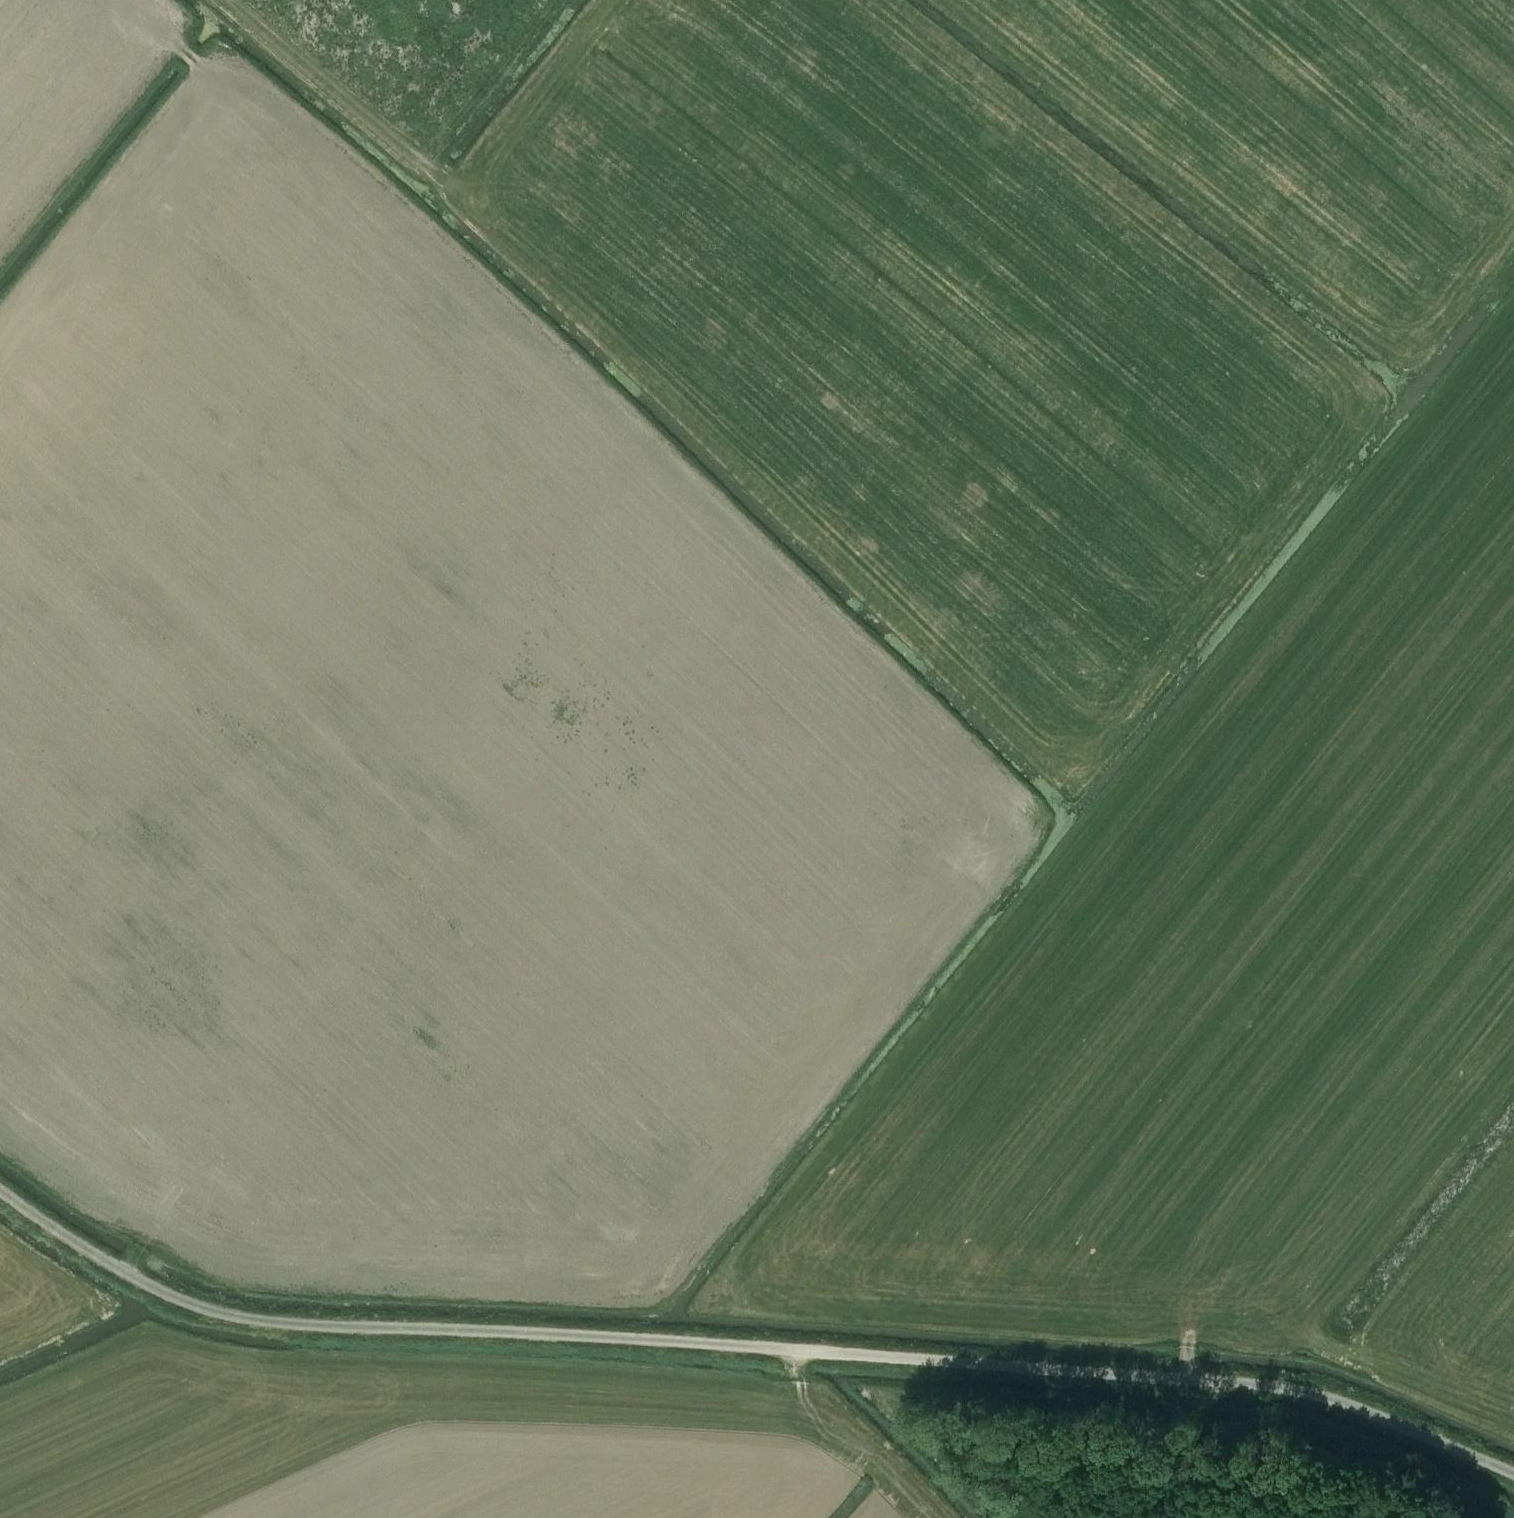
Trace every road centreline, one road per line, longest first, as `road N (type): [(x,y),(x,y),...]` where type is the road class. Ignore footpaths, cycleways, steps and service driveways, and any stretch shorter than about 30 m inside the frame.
road 1 (unclassified): [(0,1191),(67,1242),(203,1302),(351,1319),(1295,1389),(1379,1414),(1513,1473)]

